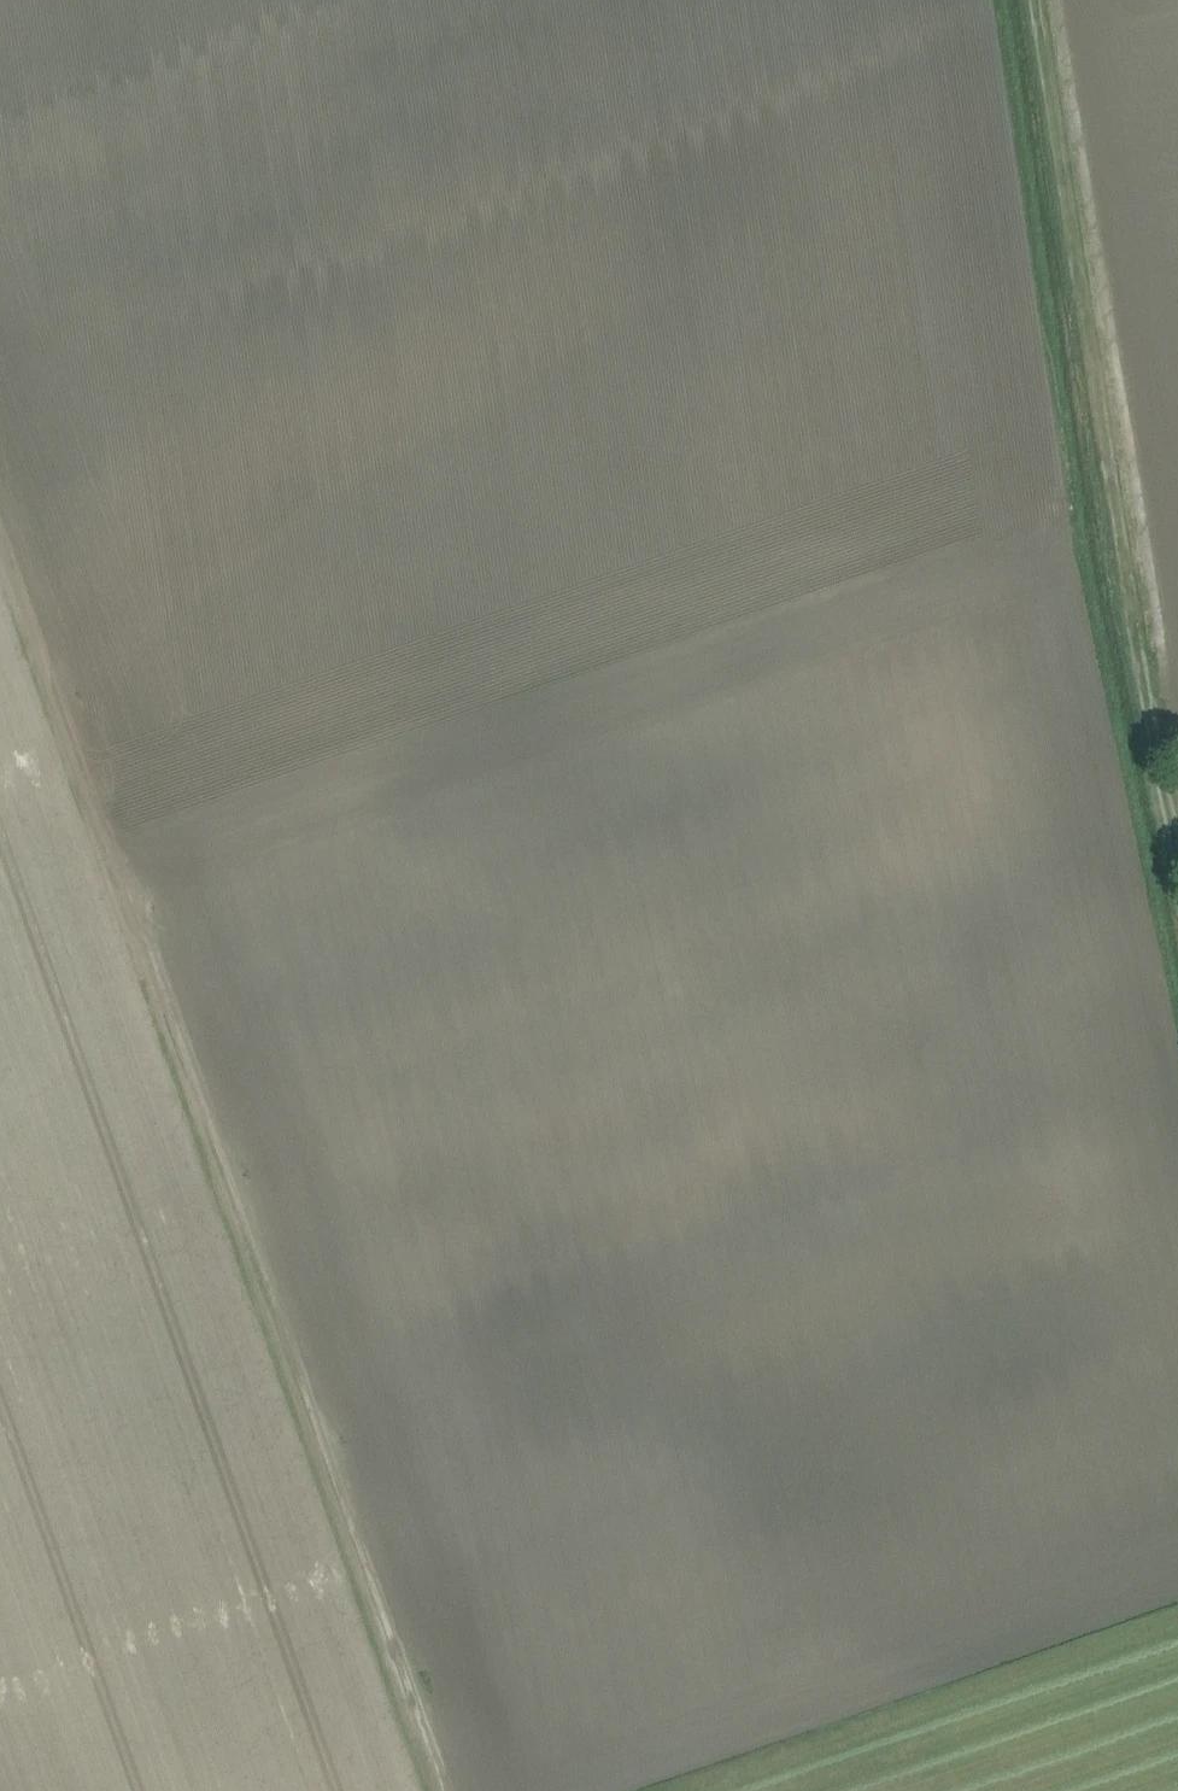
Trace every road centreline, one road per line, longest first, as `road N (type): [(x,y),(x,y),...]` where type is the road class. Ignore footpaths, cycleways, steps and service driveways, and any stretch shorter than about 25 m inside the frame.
road 1 (track): [(0,504),(457,1790)]
road 2 (track): [(1040,0),(1177,724)]

